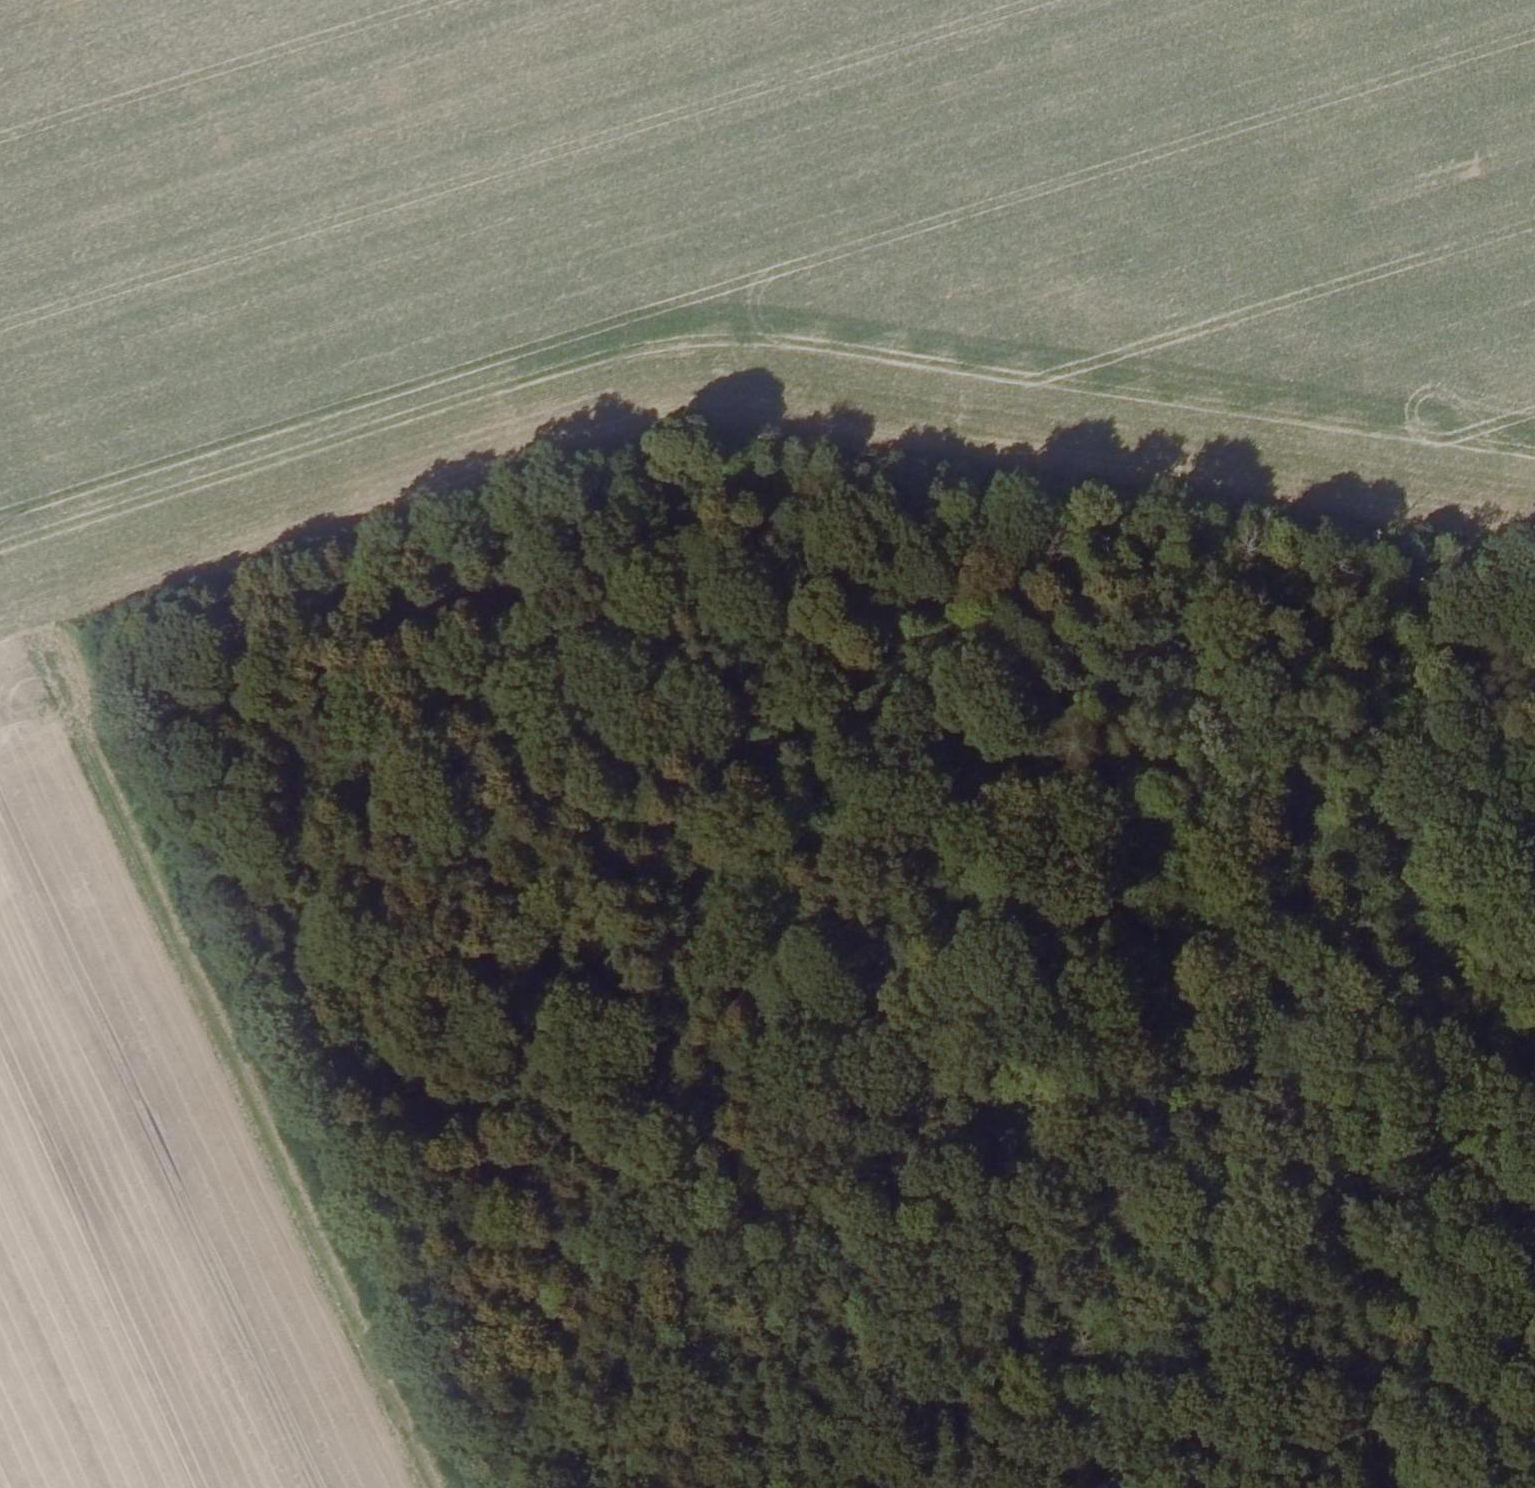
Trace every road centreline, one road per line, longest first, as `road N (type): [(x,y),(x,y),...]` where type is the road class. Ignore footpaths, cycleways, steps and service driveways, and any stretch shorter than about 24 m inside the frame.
road 1 (track): [(1534,1344),(713,440)]

